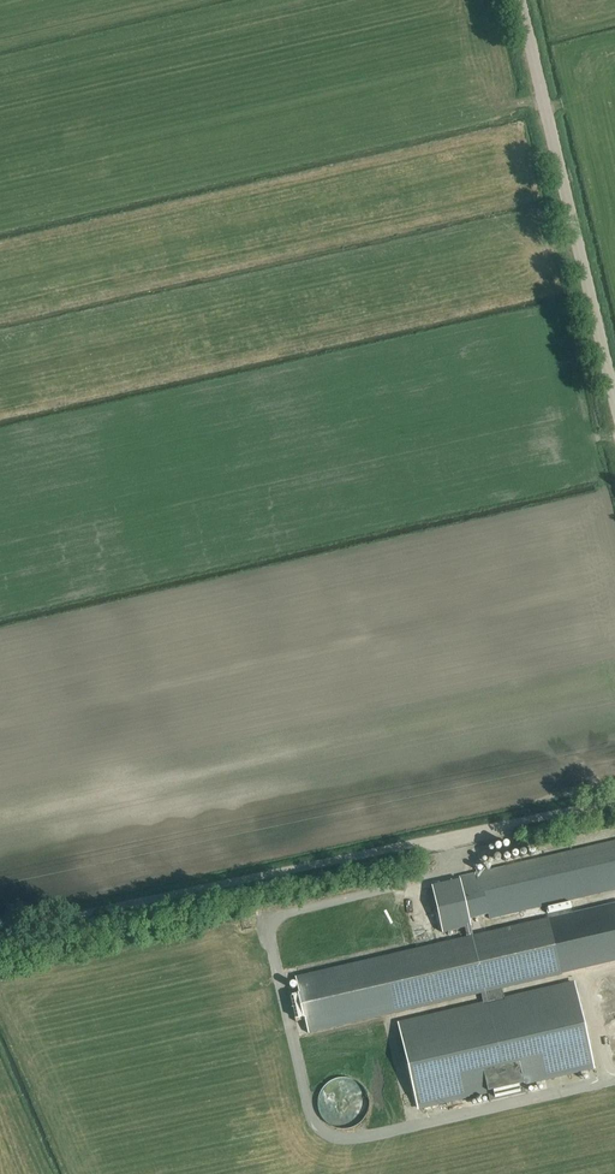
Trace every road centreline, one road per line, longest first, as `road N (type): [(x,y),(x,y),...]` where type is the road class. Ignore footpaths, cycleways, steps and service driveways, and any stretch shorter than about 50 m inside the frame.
road 1 (unclassified): [(0,932),(614,800)]
road 2 (unclassified): [(614,417),(518,0)]

